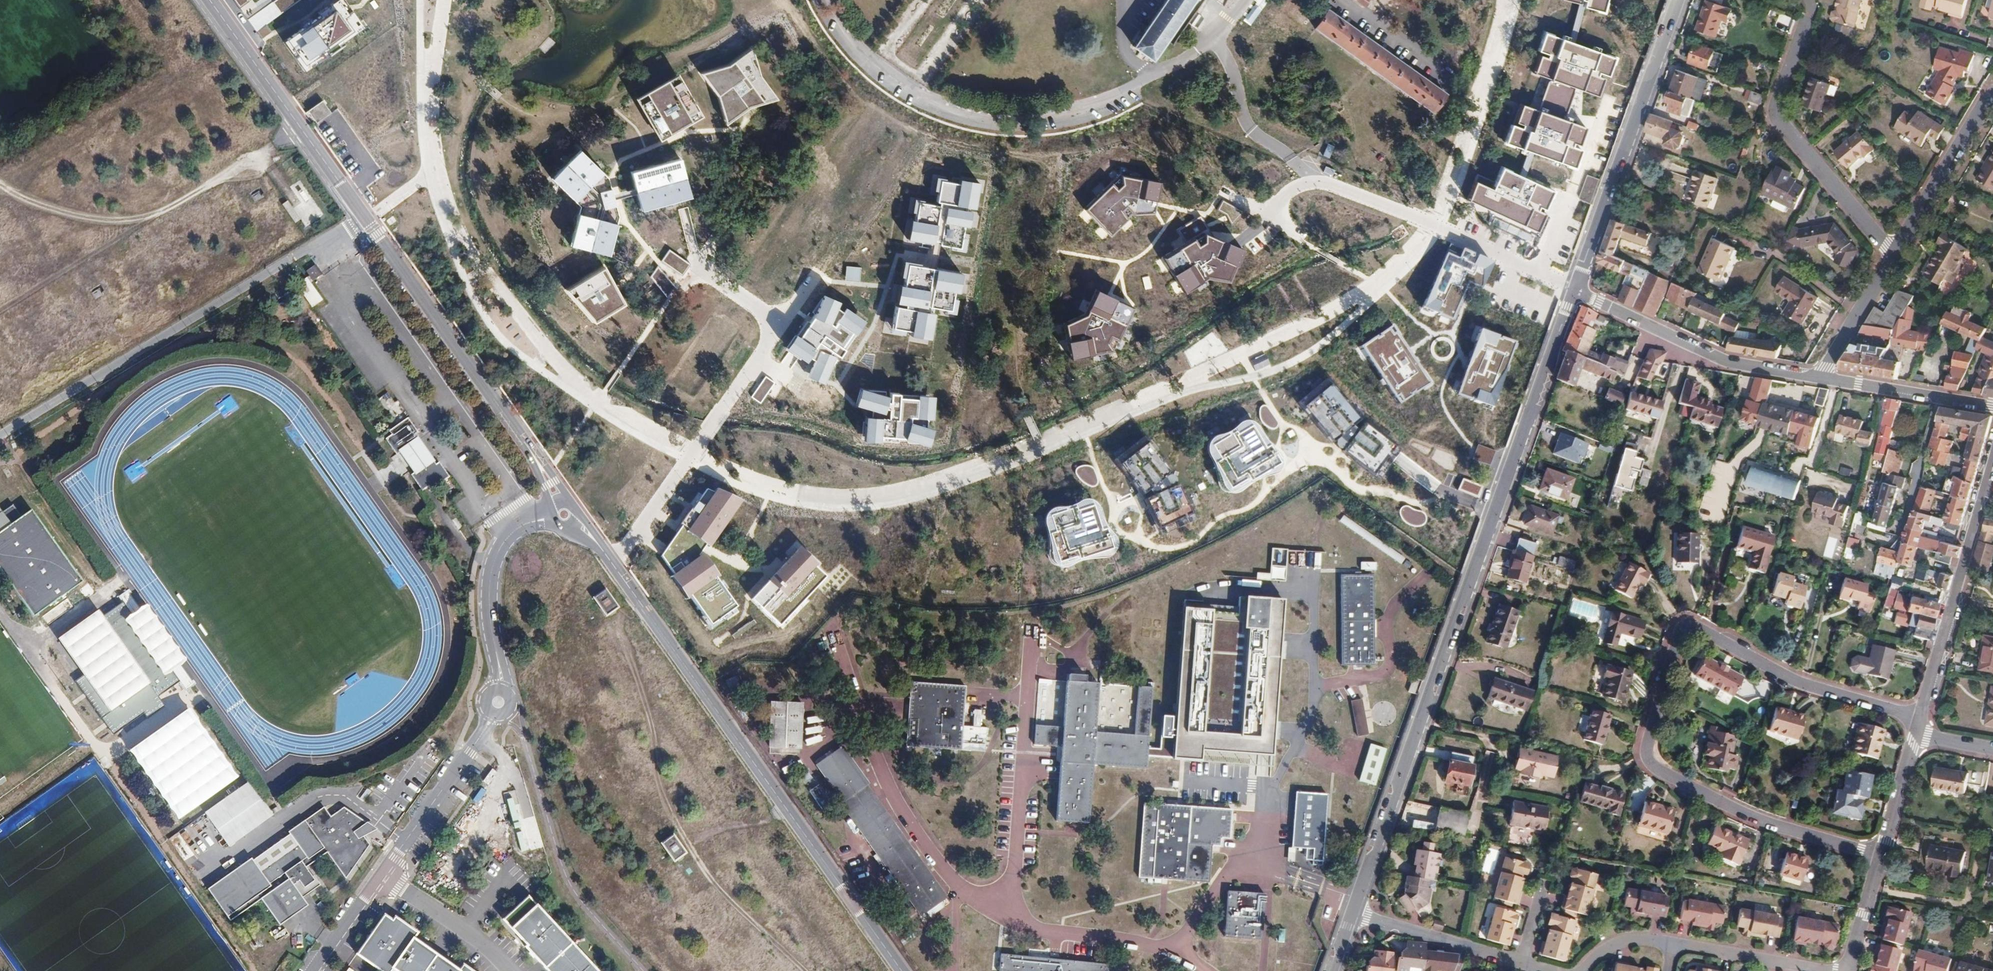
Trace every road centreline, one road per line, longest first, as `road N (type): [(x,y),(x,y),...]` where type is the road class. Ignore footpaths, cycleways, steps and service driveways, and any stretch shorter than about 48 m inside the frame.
road 1 (tertiary): [(1574,291),(1354,914)]
road 2 (residential): [(1920,717),(1781,676),(1693,623),(1678,630),(1647,751),(1654,769),(1759,822),(1884,855)]
road 3 (residential): [(903,970),(610,560)]
road 4 (residential): [(531,452),(243,48)]
road 5 (track): [(0,180),(18,194),(105,218),(156,220),(300,128)]
road 6 (tertiary): [(1680,0),(1574,291)]
road 7 (residential): [(1895,256),(1779,121),(1776,108),(1809,0)]
road 8 (residential): [(1920,717),(1992,463)]
road 9 (residential): [(1820,377),(1729,360),(1574,291)]
road 10 (residential): [(551,519),(521,526),(494,563),(499,689)]
road 11 (residential): [(496,714),(385,875)]
road 12 (residential): [(1992,98),(1895,256)]
road 13 (track): [(156,220),(0,314)]
road 14 (residential): [(1519,963),(1354,914)]
road 15 (residential): [(385,875),(511,970)]
road 16 (residential): [(1820,970),(1676,947)]
road 17 (residential): [(1895,256),(1820,377)]
road 18 (residential): [(1940,395),(1901,530)]
road 19 (residential): [(610,560),(691,457)]
road 20 (residential): [(1917,730),(1884,855)]
road 21 (residential): [(1940,395),(1820,377)]
road 22 (residential): [(1884,855),(1850,970)]

